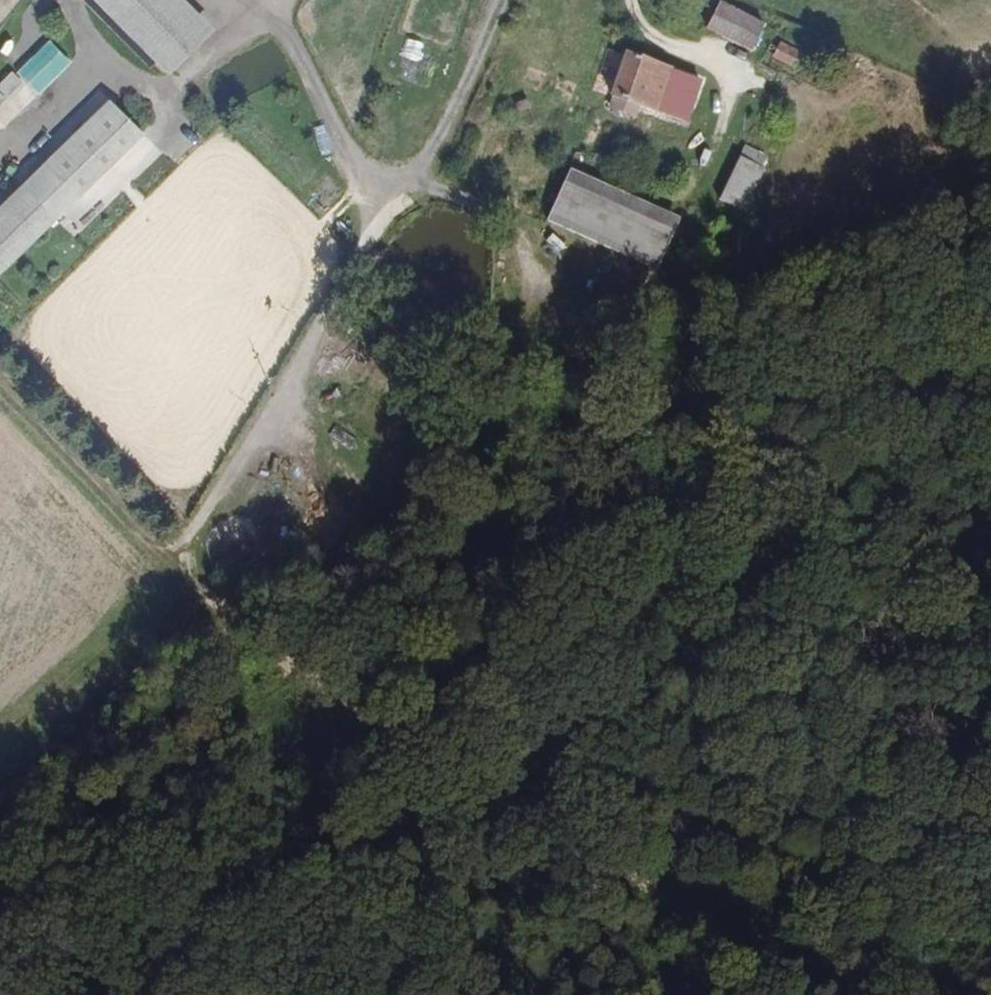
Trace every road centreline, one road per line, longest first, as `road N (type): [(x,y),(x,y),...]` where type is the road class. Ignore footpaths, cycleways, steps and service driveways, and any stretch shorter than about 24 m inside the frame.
road 1 (track): [(705,918),(298,667)]
road 2 (track): [(234,625),(0,385)]
road 3 (unclassified): [(500,0),(424,163),(383,180),(348,155)]
road 4 (track): [(828,994),(705,918)]

